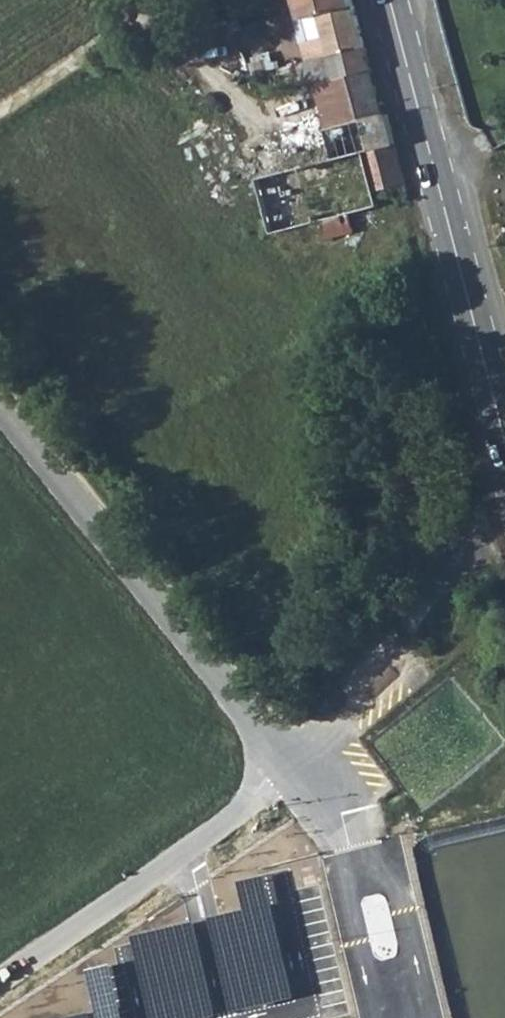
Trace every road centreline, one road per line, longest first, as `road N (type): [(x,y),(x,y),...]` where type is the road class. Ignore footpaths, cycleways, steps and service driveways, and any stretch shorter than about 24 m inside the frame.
road 1 (residential): [(0,406),(290,764)]
road 2 (primary): [(389,0),(504,446)]
road 3 (unclassified): [(0,979),(199,841),(290,764)]

